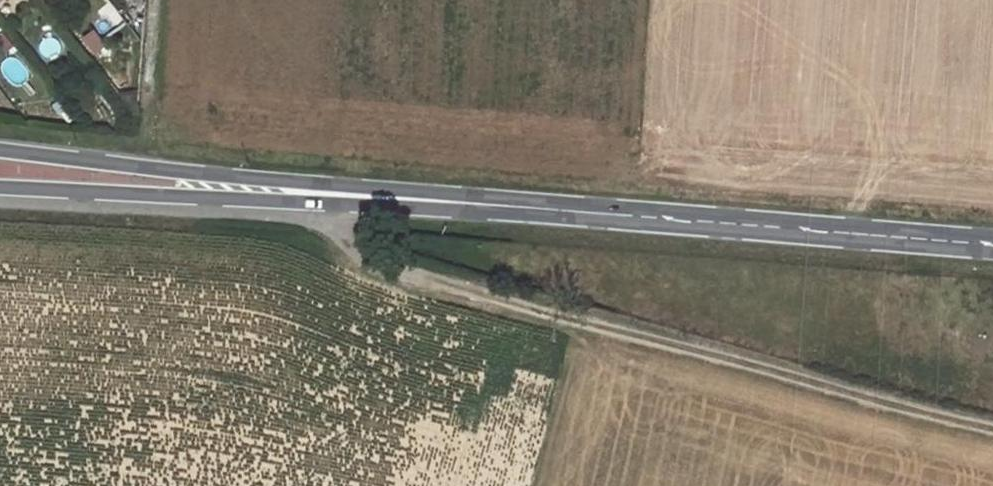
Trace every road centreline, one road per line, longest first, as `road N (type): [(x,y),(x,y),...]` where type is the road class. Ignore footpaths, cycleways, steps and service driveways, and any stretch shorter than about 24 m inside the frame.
road 1 (track): [(348,189),(350,235),(420,283),(992,420)]
road 2 (secondary): [(992,244),(440,201)]
road 3 (secondary): [(440,201),(0,148)]
road 4 (secondary): [(0,186),(440,201)]

